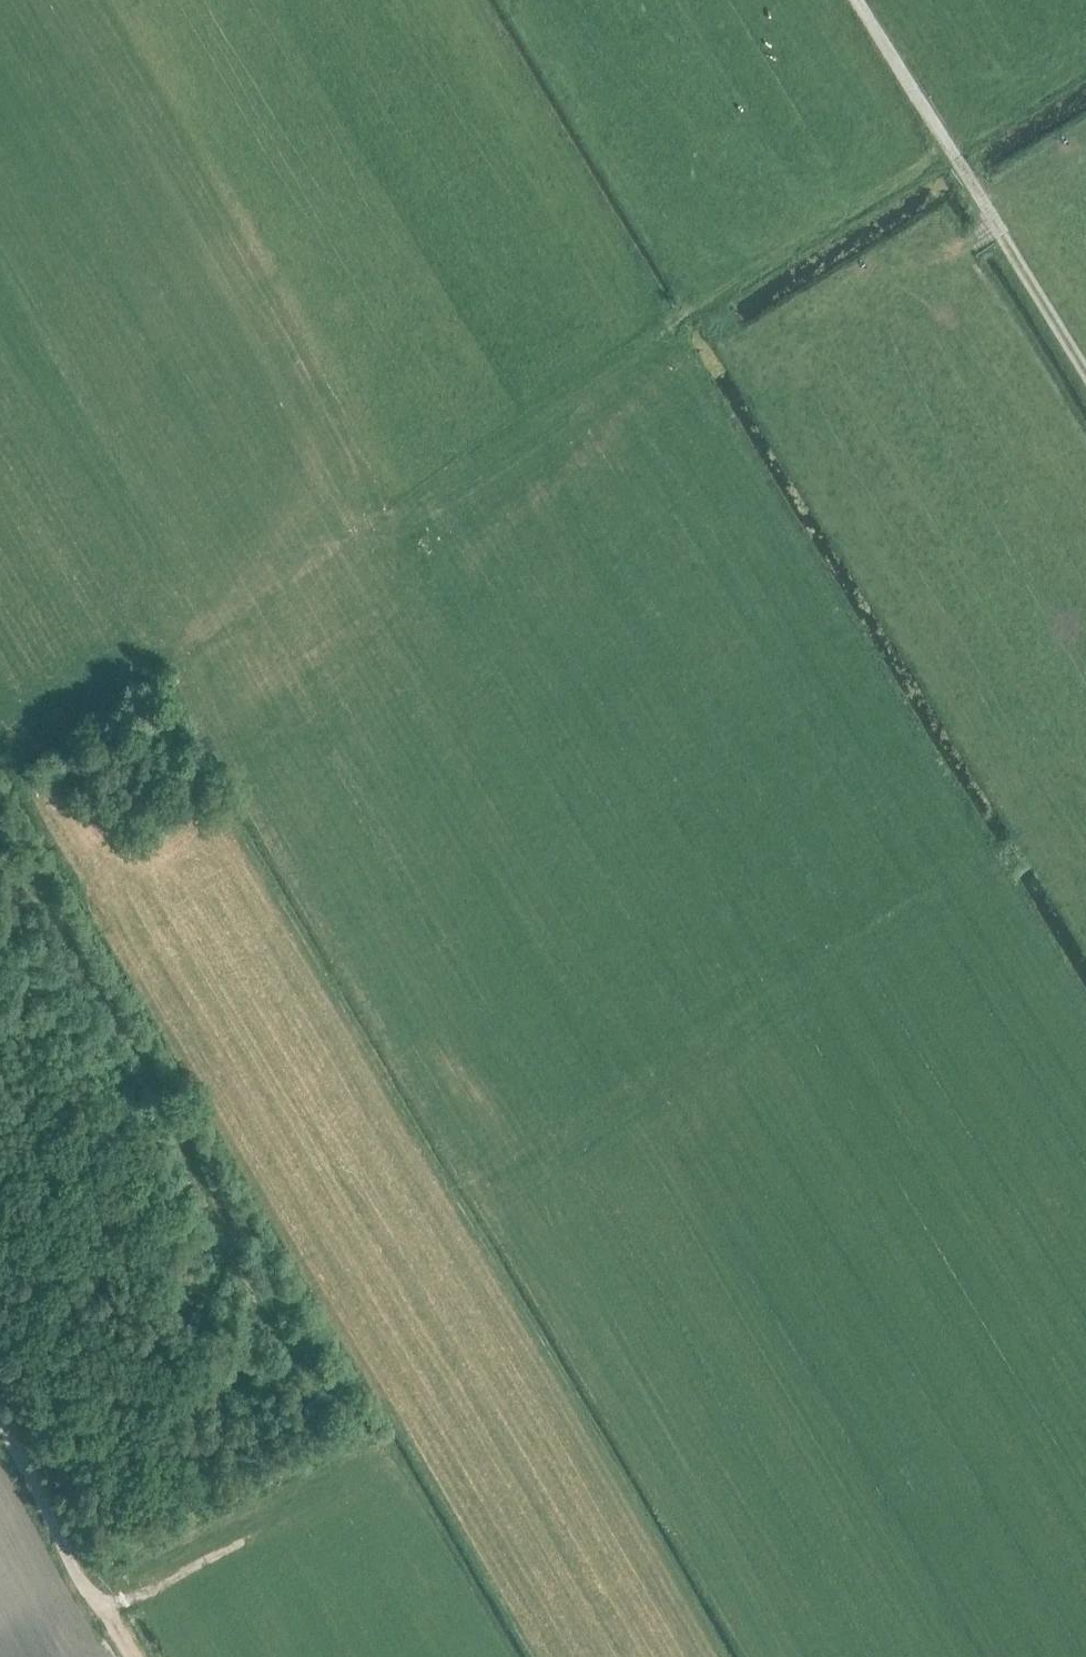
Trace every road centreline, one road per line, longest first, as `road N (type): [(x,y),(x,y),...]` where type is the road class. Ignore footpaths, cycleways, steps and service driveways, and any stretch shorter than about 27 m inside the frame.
road 1 (track): [(853,0),(1085,374)]
road 2 (track): [(0,1419),(79,1581),(103,1612)]

